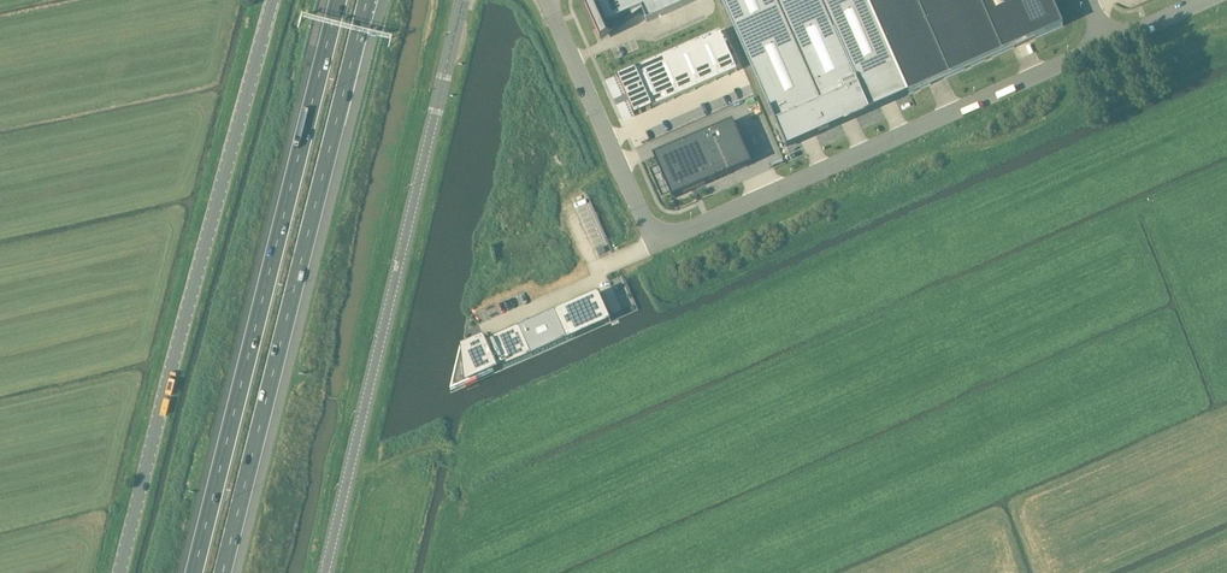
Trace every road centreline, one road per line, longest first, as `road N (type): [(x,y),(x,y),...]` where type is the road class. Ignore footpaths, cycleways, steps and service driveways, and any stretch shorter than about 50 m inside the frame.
road 1 (unclassified): [(547,0),(656,244),(1108,44)]
road 2 (tertiary): [(272,0),(124,572)]
road 3 (motorway): [(222,572),(367,0)]
road 4 (motorway): [(338,0),(194,572)]
road 5 (tertiary): [(326,572),(463,0)]

